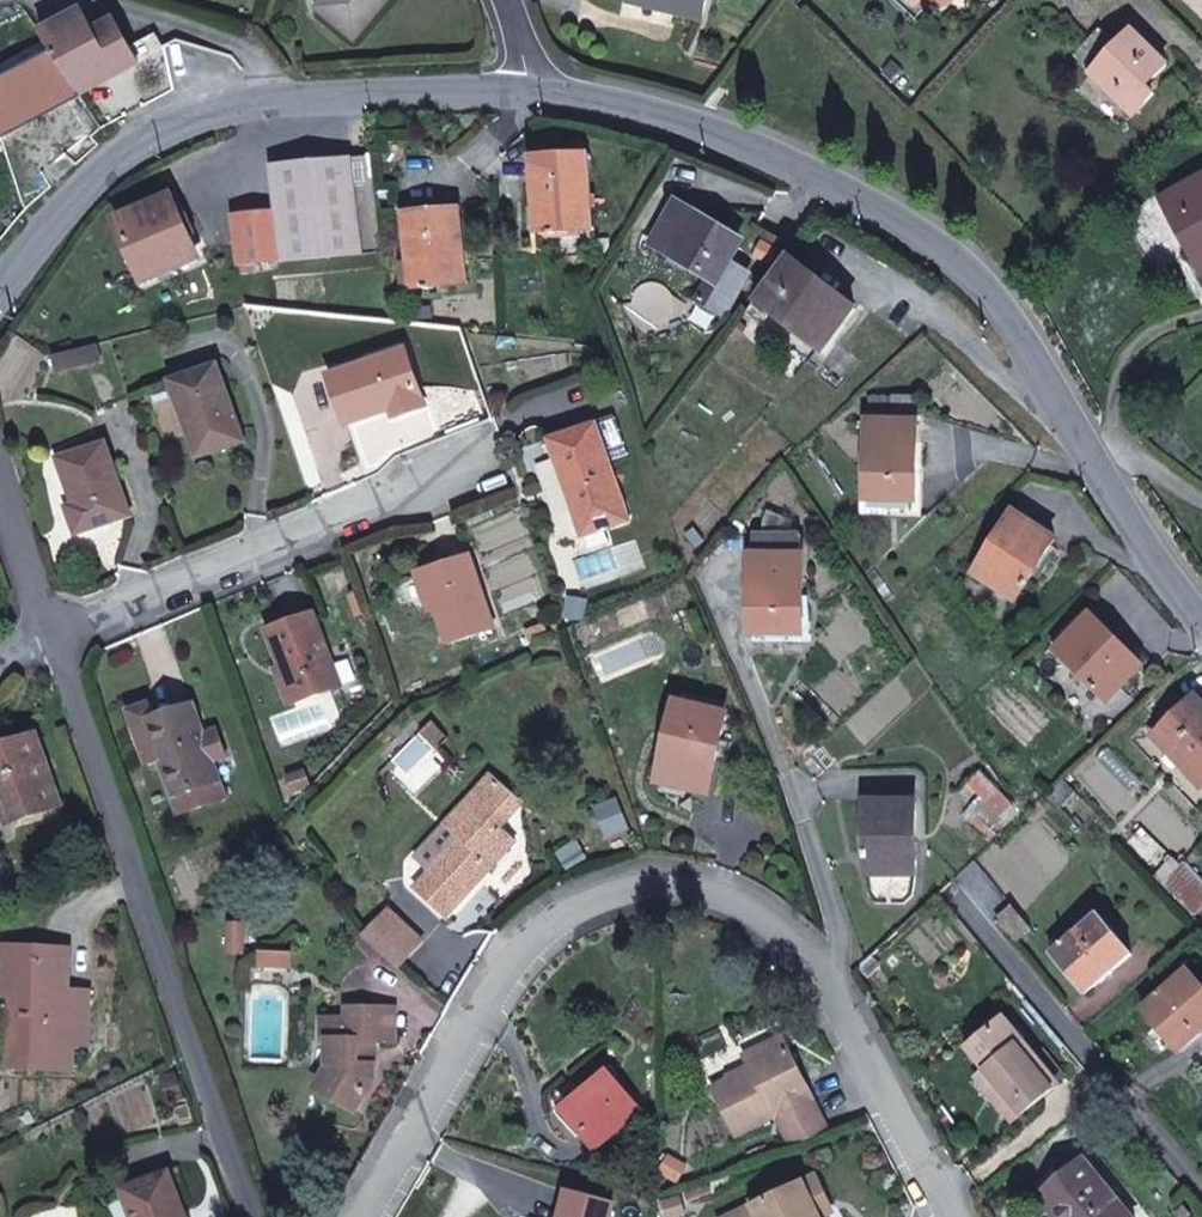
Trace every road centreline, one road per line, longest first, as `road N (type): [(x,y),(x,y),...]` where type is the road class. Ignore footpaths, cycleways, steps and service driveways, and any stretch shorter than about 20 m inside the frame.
road 1 (residential): [(361,1216),(515,957),(604,895),(687,884),(752,905),(811,962),(943,1216)]
road 2 (secondary): [(1201,609),(1171,577),(1052,378),(967,271),(840,189),(733,140),(620,104),(511,92)]
road 3 (residential): [(254,1216),(193,1066),(78,691),(50,635)]
road 4 (secondary): [(511,92),(275,95),(142,140),(64,206),(0,299)]
road 5 (residential): [(472,467),(50,635)]
road 6 (residential): [(1201,1194),(955,899)]
road 7 (residential): [(50,635),(0,501)]

